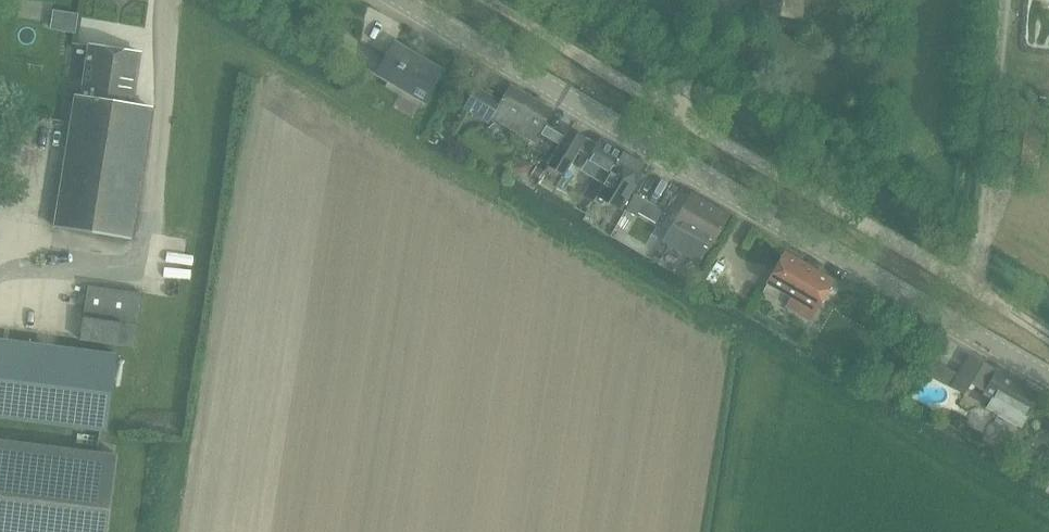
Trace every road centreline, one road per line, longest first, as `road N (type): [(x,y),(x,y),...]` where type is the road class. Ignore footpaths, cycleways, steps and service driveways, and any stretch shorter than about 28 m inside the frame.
road 1 (tertiary): [(1048,381),(400,0)]

